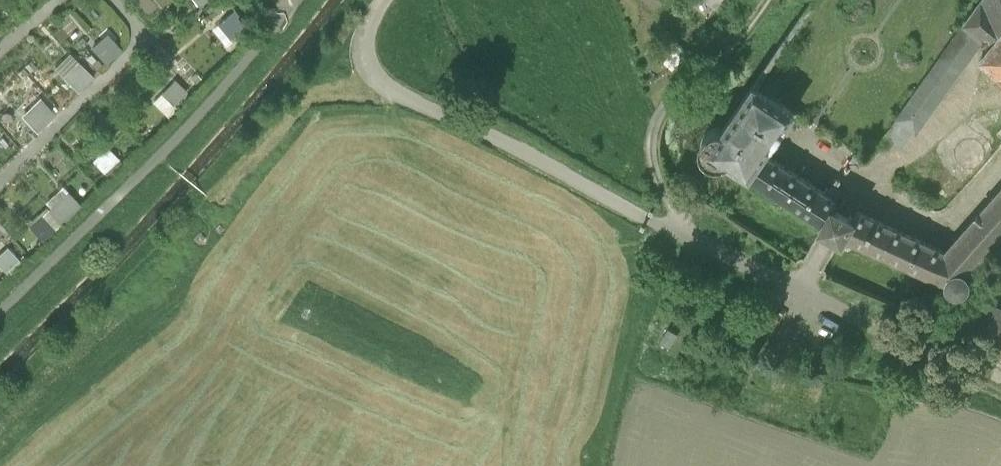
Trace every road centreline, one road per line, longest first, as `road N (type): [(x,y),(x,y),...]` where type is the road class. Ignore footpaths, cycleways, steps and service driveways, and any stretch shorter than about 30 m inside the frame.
road 1 (track): [(639,208),(564,465)]

